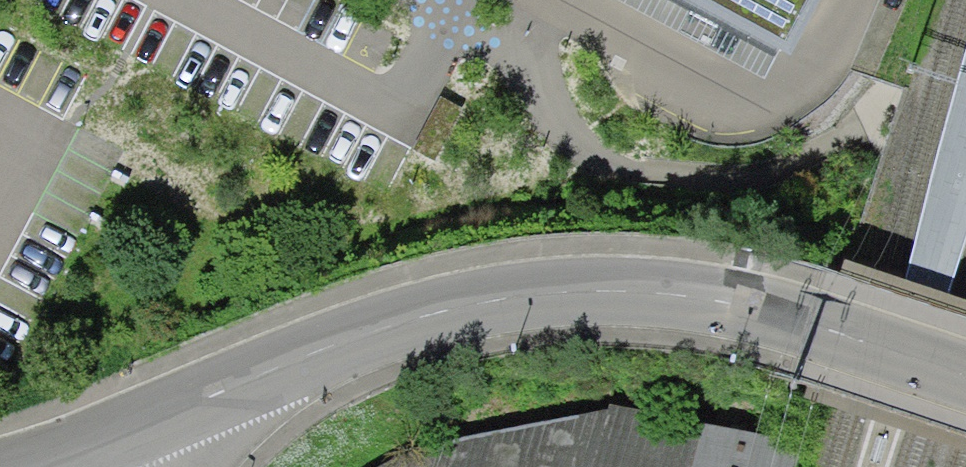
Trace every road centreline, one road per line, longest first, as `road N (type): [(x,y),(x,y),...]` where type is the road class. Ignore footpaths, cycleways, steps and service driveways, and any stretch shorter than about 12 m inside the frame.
road 1 (residential): [(113,441),(340,345),(443,311),(567,291),(691,299),(816,320)]
road 2 (residential): [(965,370),(816,320)]

